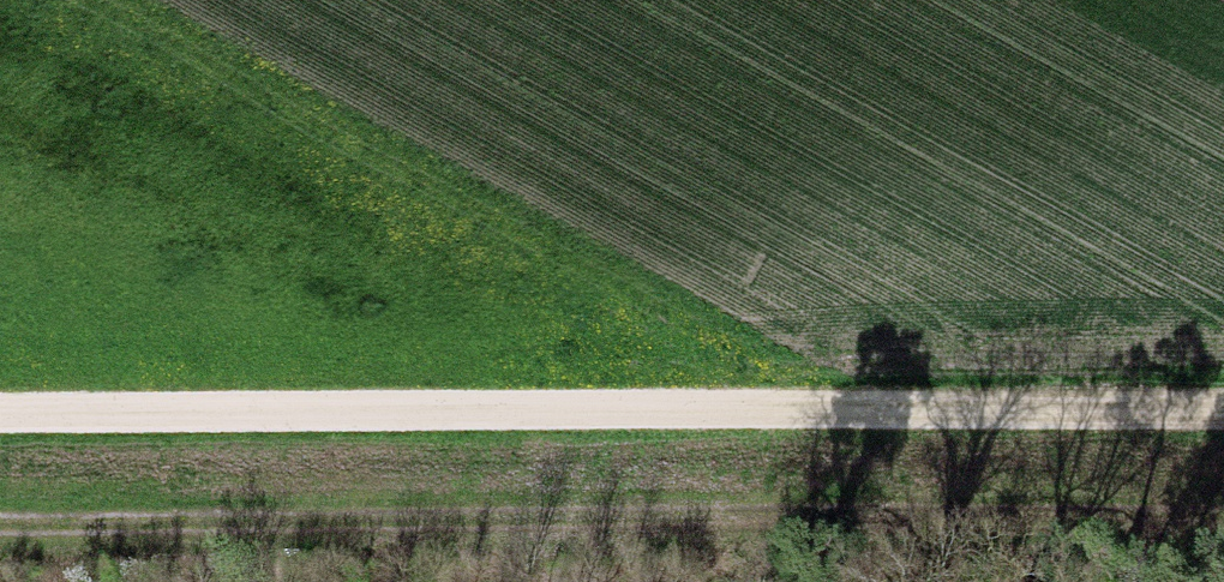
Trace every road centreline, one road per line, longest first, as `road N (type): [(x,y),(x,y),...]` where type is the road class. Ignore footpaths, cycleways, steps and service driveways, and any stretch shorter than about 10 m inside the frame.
road 1 (track): [(0,407),(1223,384)]
road 2 (track): [(0,526),(1223,522)]

